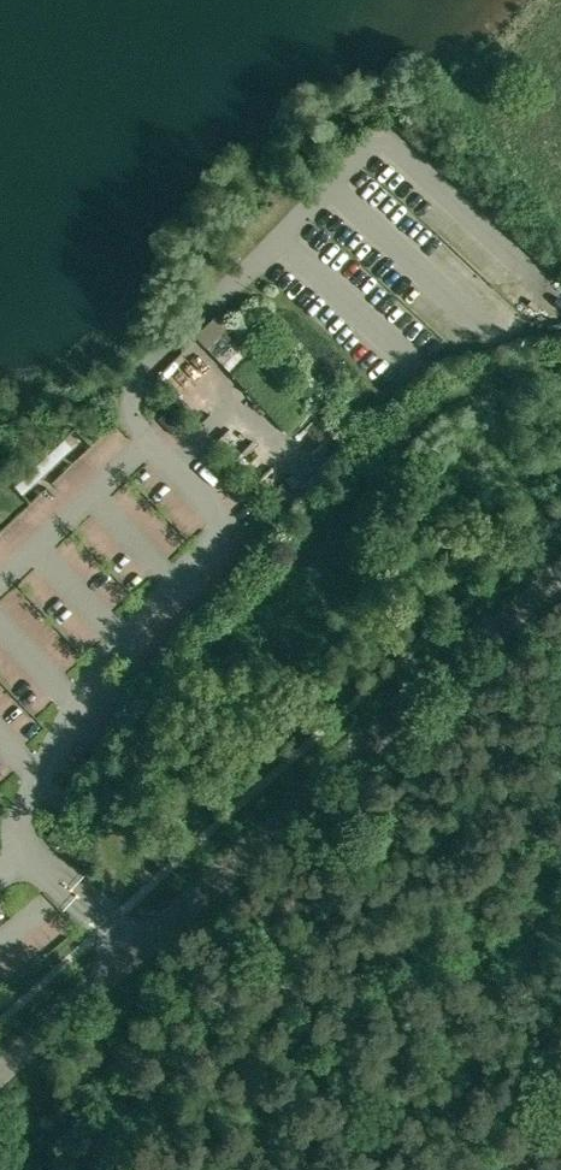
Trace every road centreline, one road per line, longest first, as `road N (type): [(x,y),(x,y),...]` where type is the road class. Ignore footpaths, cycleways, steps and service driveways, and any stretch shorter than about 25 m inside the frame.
road 1 (unclassified): [(0,1070),(560,558)]

